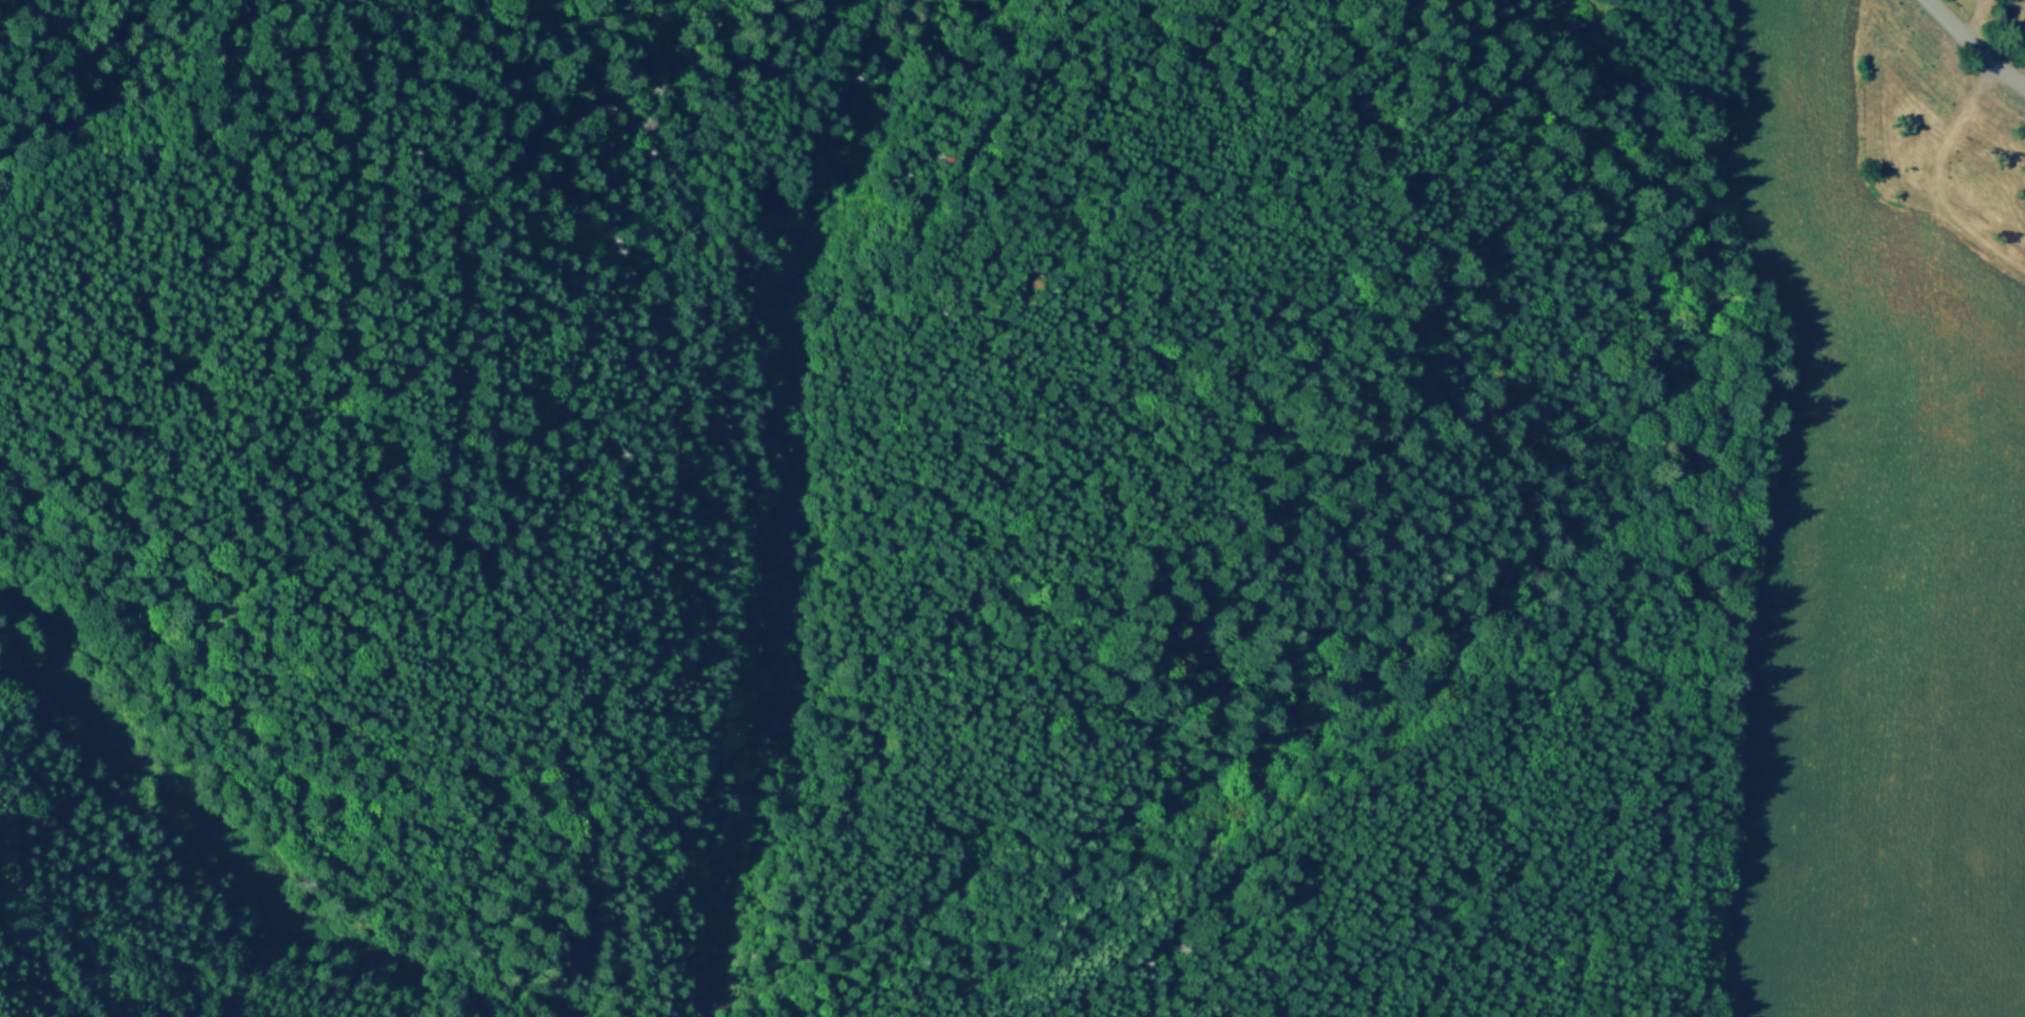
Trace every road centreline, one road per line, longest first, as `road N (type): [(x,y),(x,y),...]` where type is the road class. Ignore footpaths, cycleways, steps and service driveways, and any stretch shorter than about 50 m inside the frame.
road 1 (track): [(1997,65),(1935,156),(1922,245)]
road 2 (residential): [(2024,87),(1928,0)]

